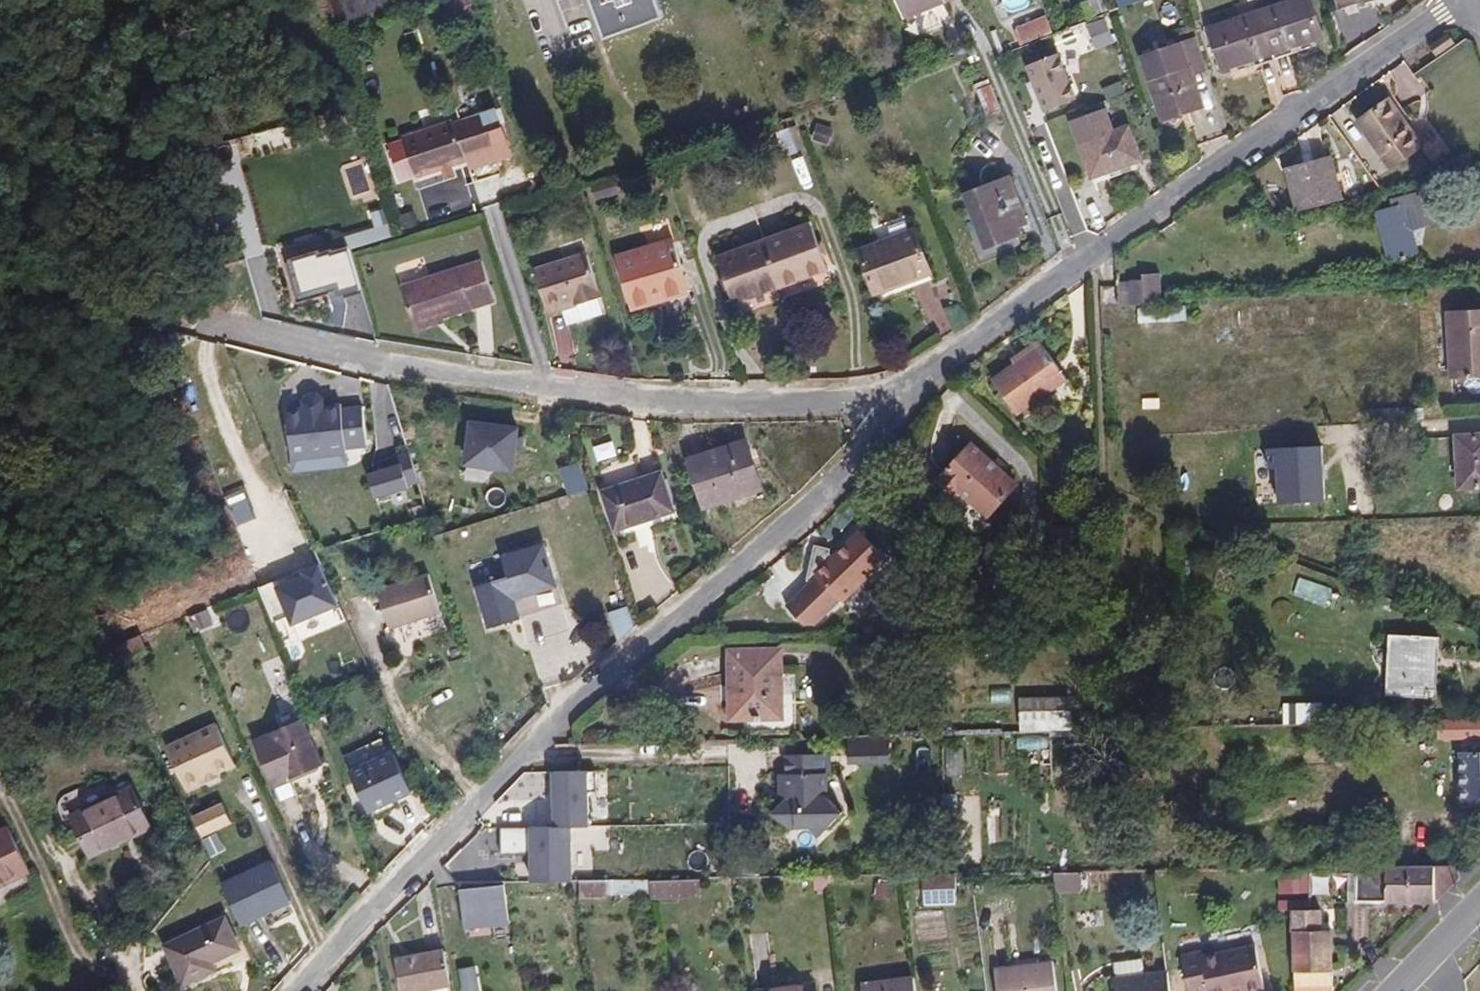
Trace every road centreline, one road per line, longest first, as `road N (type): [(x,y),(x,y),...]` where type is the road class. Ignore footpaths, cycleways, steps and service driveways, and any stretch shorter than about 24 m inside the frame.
road 1 (residential): [(934,382),(483,795),(305,990)]
road 2 (residential): [(174,319),(348,363),(682,402),(934,382)]
road 3 (residential): [(1461,0),(994,331),(934,382)]
road 4 (track): [(174,319),(0,297)]

